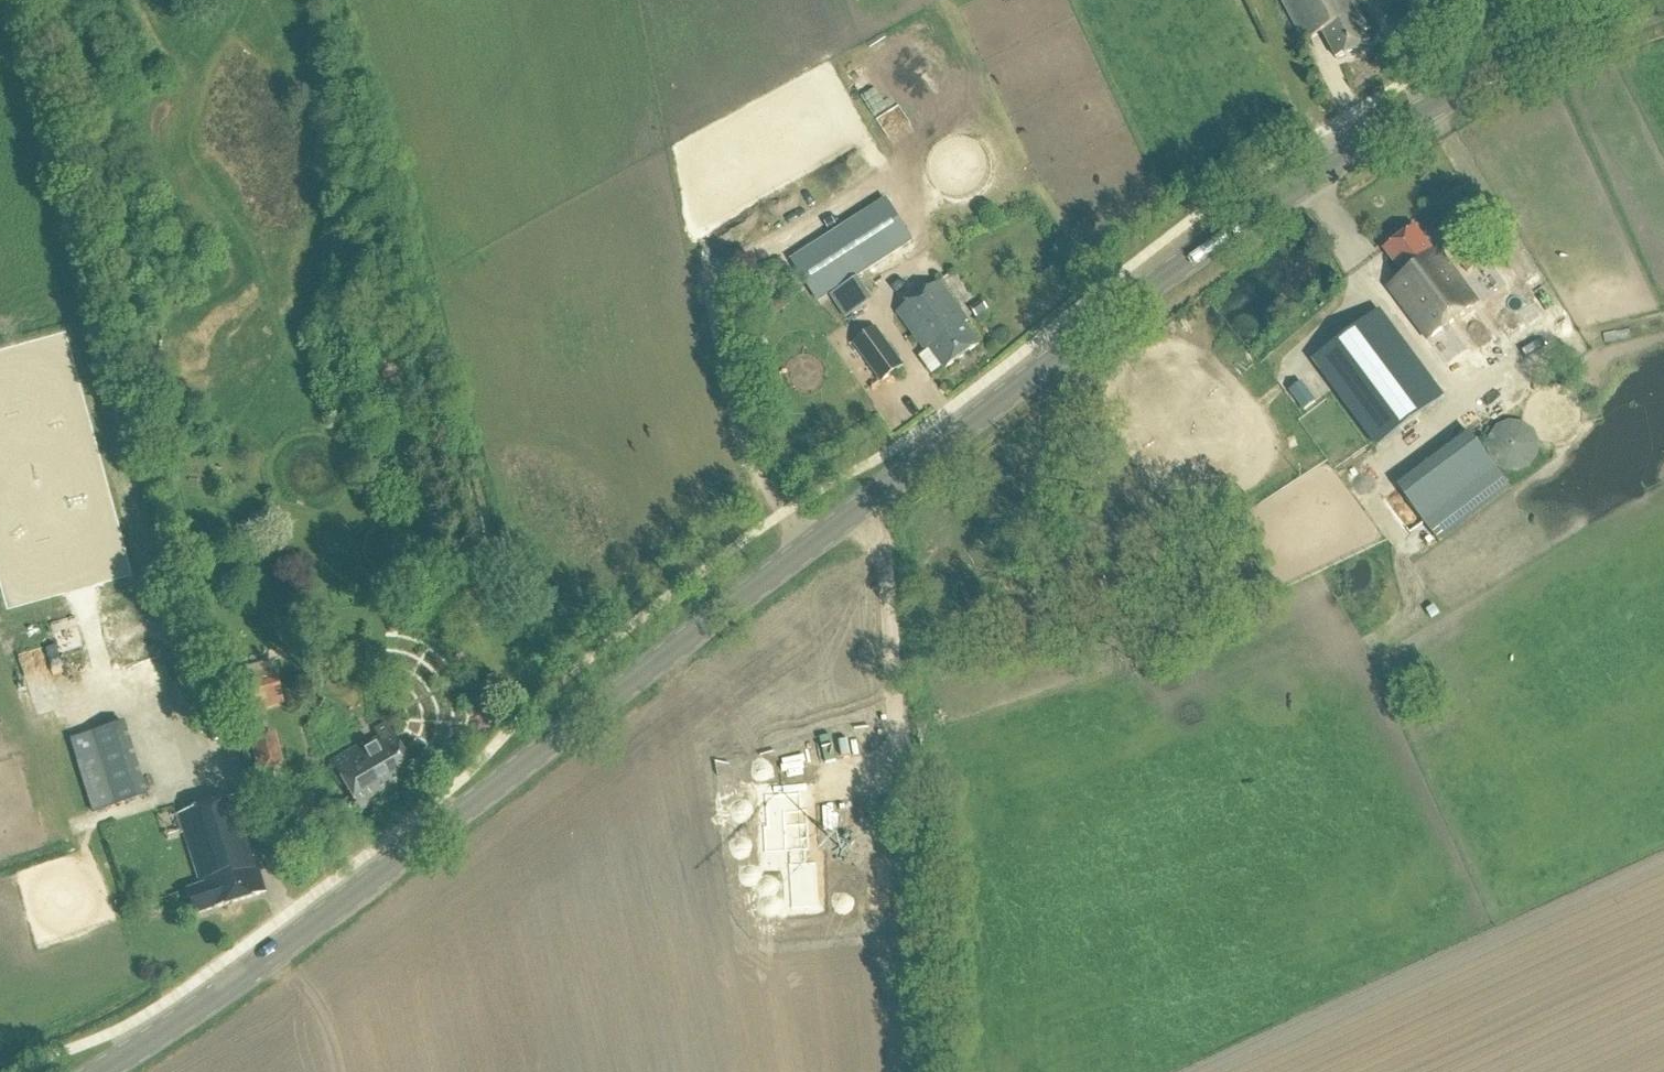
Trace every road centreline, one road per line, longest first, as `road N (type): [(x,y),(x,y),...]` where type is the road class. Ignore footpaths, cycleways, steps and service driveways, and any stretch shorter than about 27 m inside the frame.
road 1 (primary): [(103,1071),(1229,235),(1422,110),(1663,4)]
road 2 (track): [(919,1071),(886,555),(858,513)]

